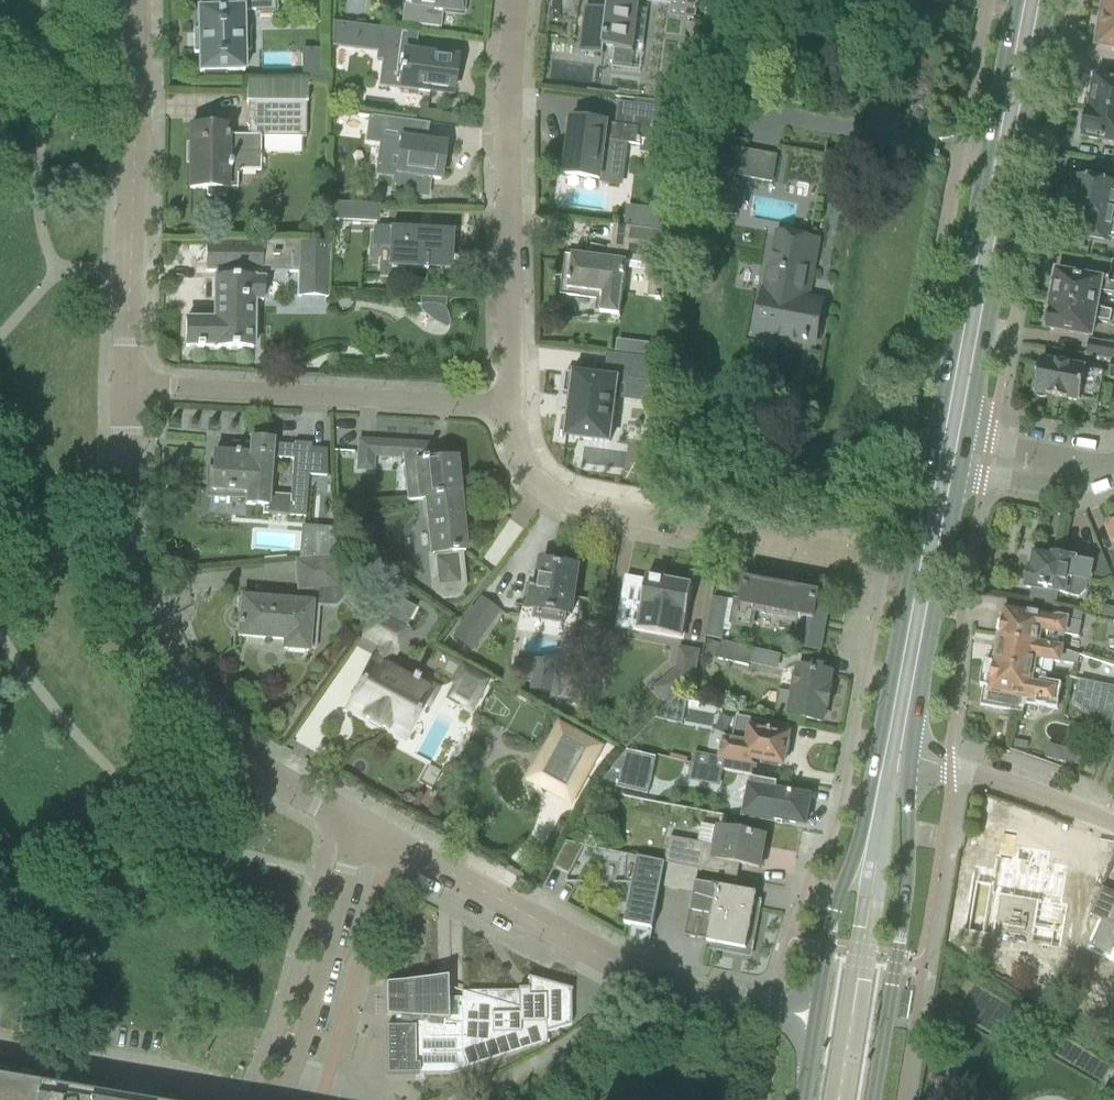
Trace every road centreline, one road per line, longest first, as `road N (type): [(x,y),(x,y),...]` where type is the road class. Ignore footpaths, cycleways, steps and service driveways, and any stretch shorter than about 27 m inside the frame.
road 1 (unclassified): [(337,815),(217,737),(167,668),(124,476),(121,384)]
road 2 (residential): [(774,1010),(634,974),(358,826)]
road 3 (secondary): [(1032,0),(952,430)]
road 4 (residential): [(863,559),(569,503),(531,479),(514,445),(511,406)]
road 5 (unclassified): [(511,406),(514,0)]
road 6 (residential): [(121,384),(511,406)]
road 7 (unclassified): [(121,384),(132,0)]
road 8 (secondary): [(872,1099),(907,877),(905,793),(894,750)]
road 9 (residential): [(275,1099),(358,826)]
road 10 (secondary): [(943,474),(894,750)]
road 11 (secondary): [(894,750),(834,911),(820,989)]
road 12 (residential): [(1113,827),(894,750)]
road 13 (residential): [(981,479),(1071,486),(1105,469)]

